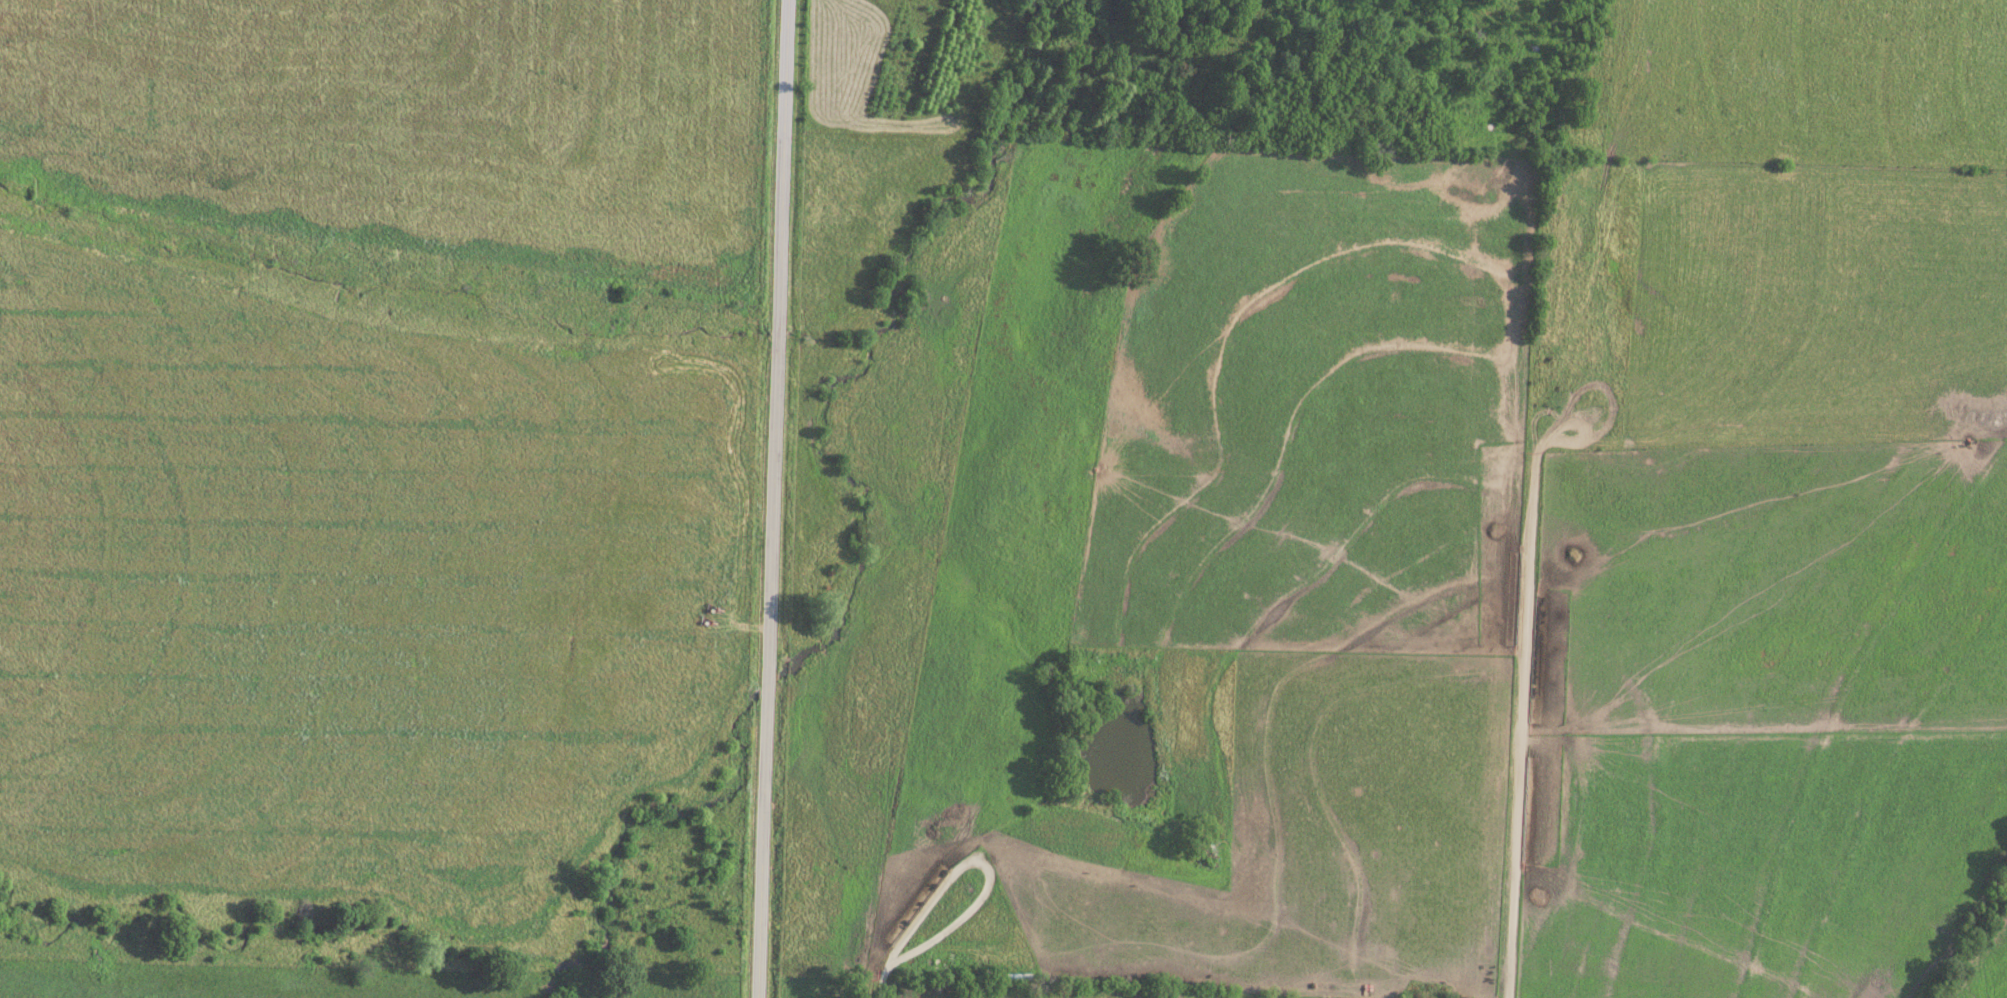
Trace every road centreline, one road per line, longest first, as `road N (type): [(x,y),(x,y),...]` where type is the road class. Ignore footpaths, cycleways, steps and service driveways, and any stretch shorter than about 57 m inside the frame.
road 1 (secondary): [(757,997),(785,0)]

